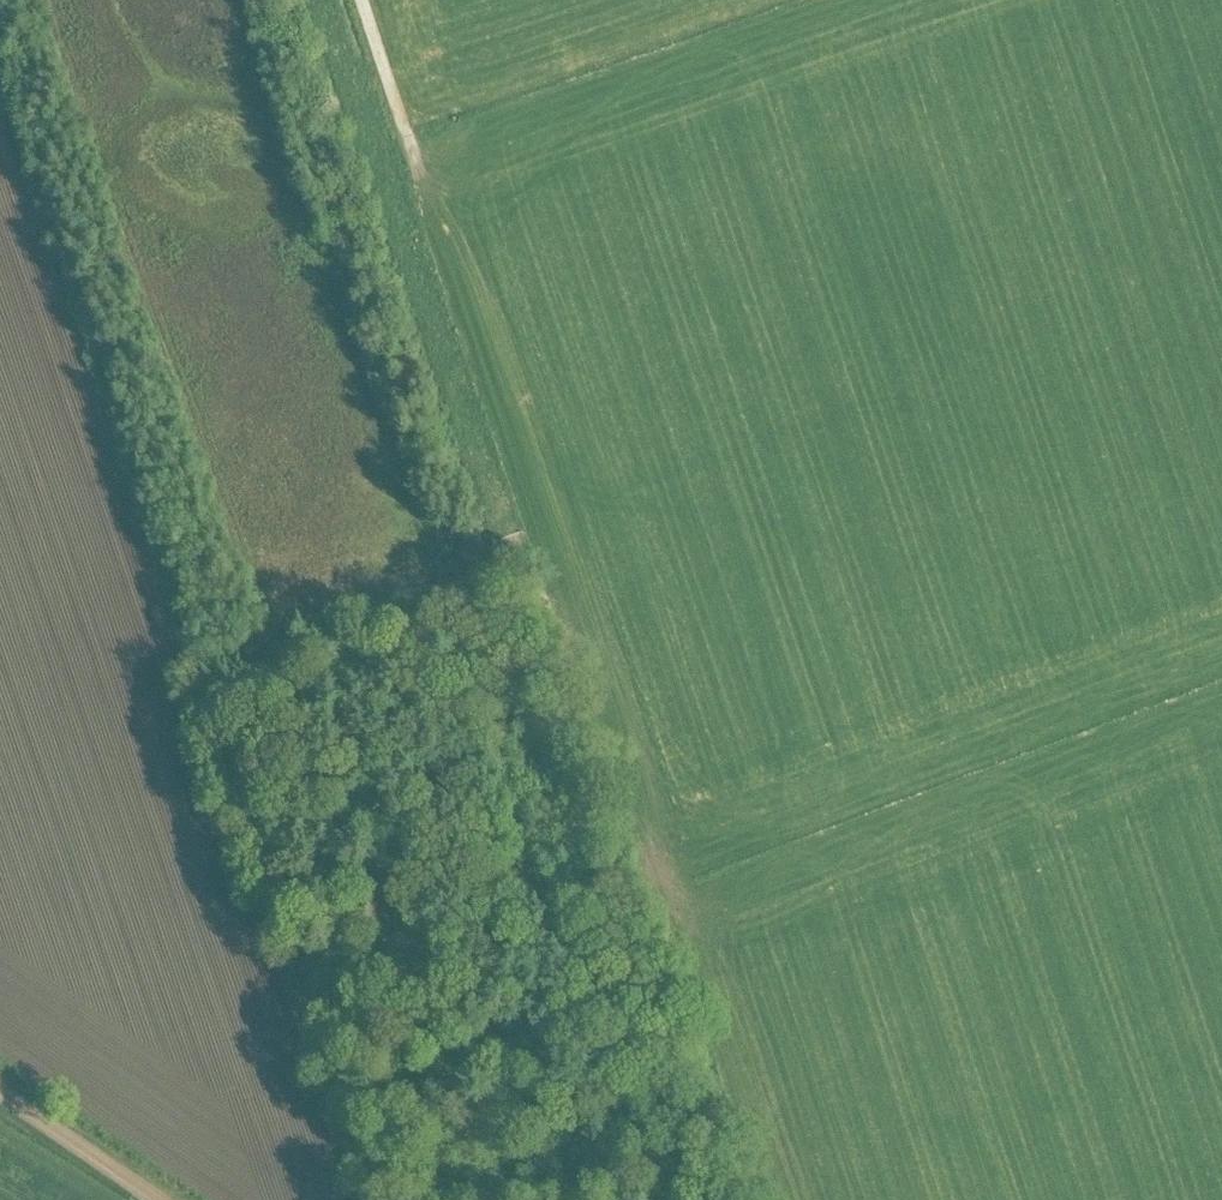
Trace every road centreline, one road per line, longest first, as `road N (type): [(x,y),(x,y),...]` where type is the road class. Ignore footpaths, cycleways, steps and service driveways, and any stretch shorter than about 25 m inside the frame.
road 1 (track): [(0,1089),(161,1199)]
road 2 (track): [(362,0),(409,138)]

